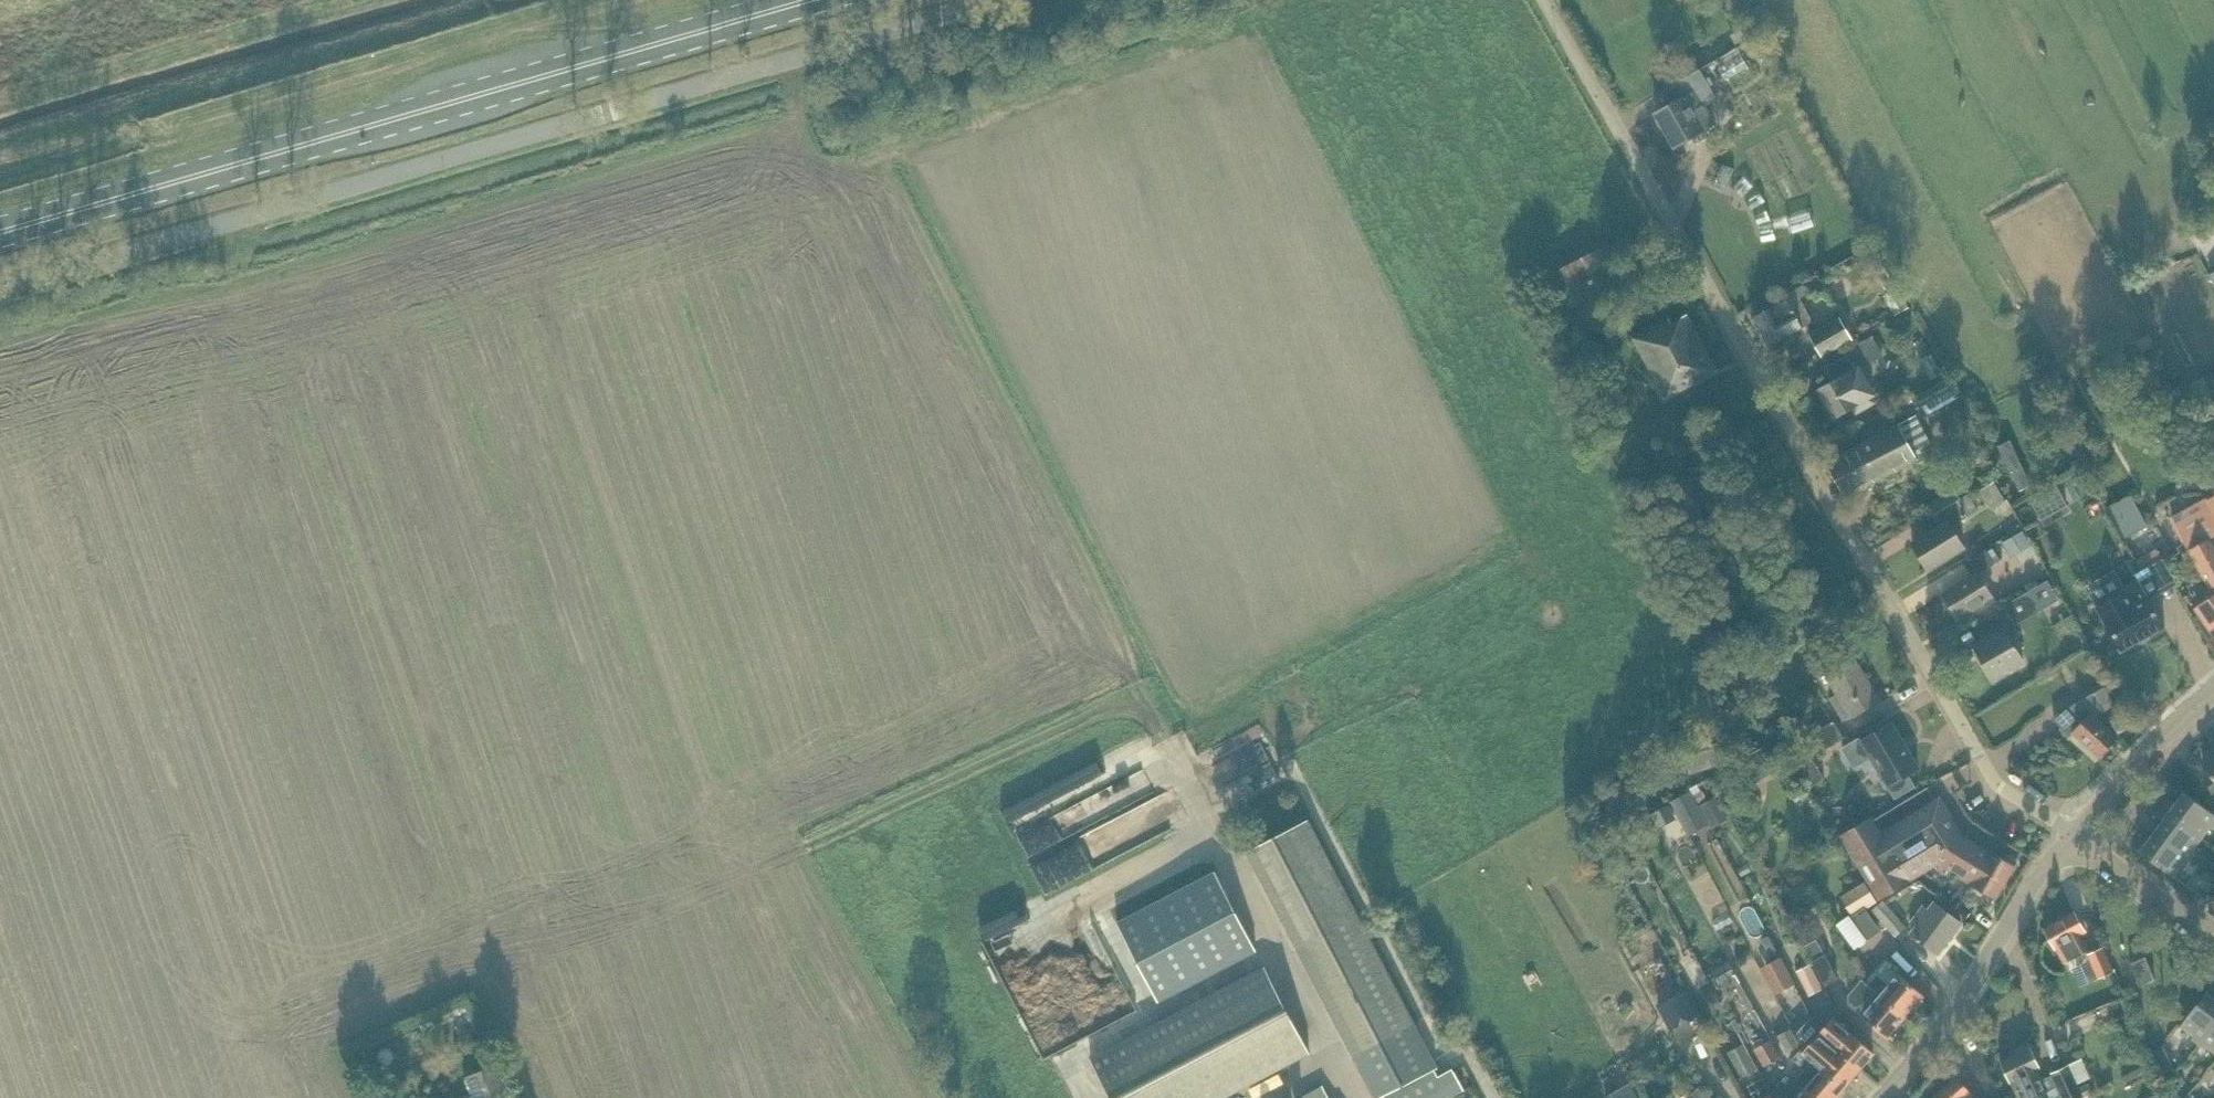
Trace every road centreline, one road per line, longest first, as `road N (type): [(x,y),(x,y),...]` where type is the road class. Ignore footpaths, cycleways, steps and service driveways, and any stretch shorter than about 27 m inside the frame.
road 1 (unclassified): [(0,287),(1003,0)]
road 2 (unclassified): [(2072,833),(1999,785),(1545,0)]
road 3 (primary): [(0,232),(805,0)]
road 4 (tertiary): [(1884,1097),(1995,952),(2072,833)]
road 5 (tertiary): [(2072,833),(2213,689)]
road 6 (residential): [(2213,938),(2072,833)]

